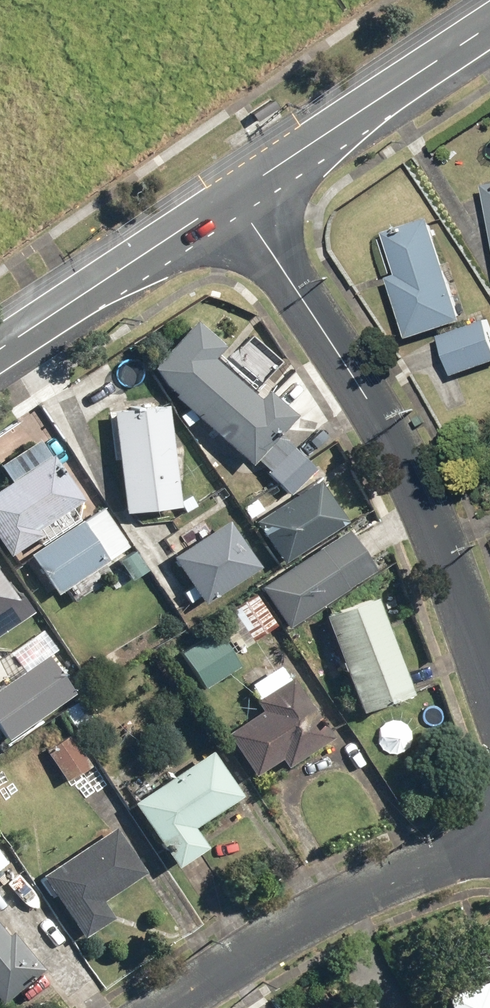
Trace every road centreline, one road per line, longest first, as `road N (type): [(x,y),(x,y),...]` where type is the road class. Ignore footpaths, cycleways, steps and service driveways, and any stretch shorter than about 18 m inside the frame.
road 1 (residential): [(489,697),(412,475),(241,191)]
road 2 (residential): [(169,1007),(359,894),(489,848)]
road 3 (tertiary): [(489,26),(241,191)]
road 4 (tertiary): [(241,191),(0,351)]

